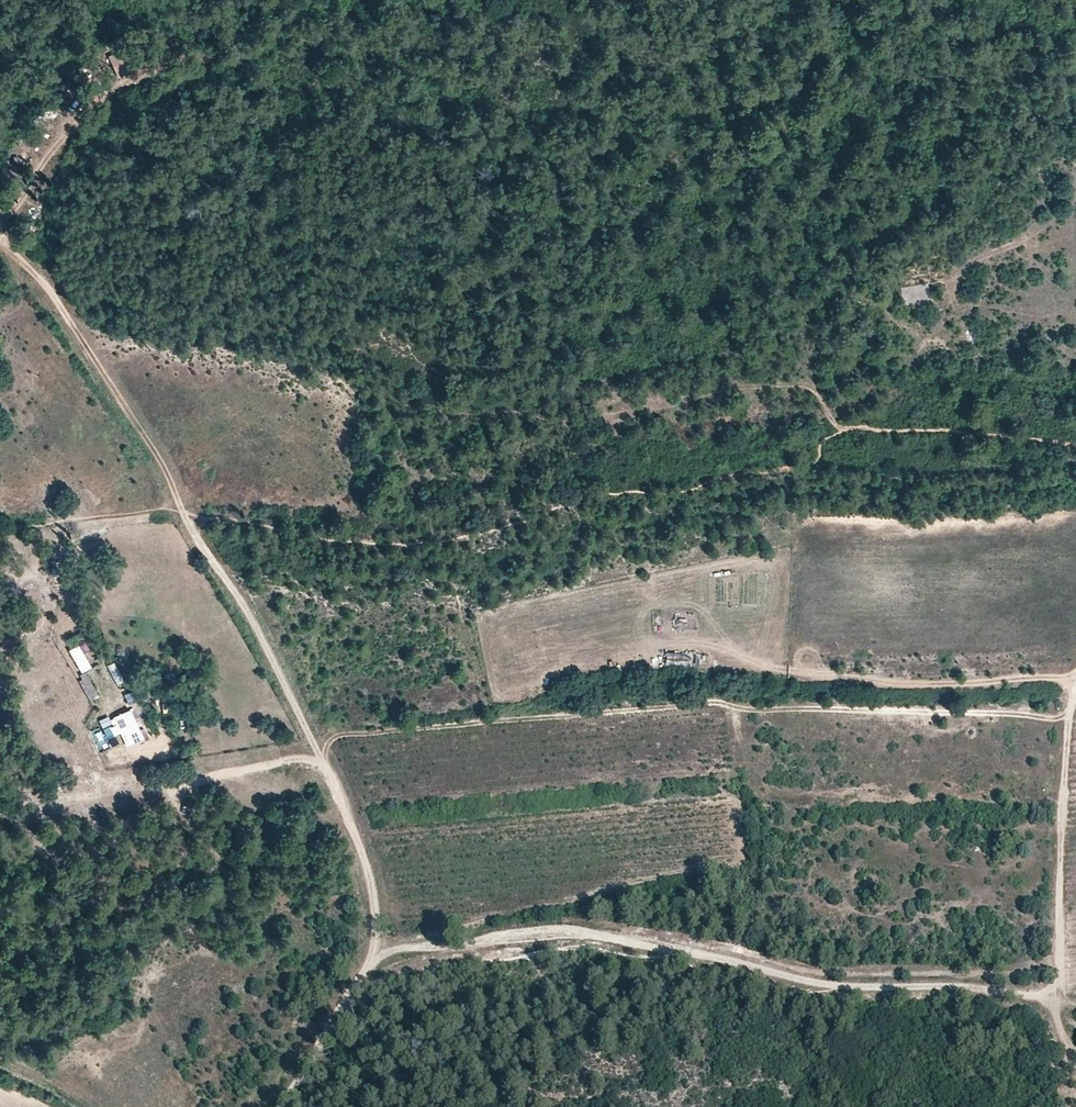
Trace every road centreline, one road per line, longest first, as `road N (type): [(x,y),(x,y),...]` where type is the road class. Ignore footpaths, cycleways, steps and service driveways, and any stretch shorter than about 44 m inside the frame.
road 1 (track): [(1075,444),(835,431),(817,449),(817,469),(585,493),(516,527),(437,545),(287,532),(188,510),(0,529)]
road 2 (track): [(0,235),(65,312),(244,605),(358,827),(378,883),(385,955)]
road 3 (track): [(1063,1022),(1044,998),(852,988),(581,934),(385,955)]
road 4 (track): [(1075,694),(1063,828),(1063,1022)]
road 5 (track): [(385,955),(294,1106)]

